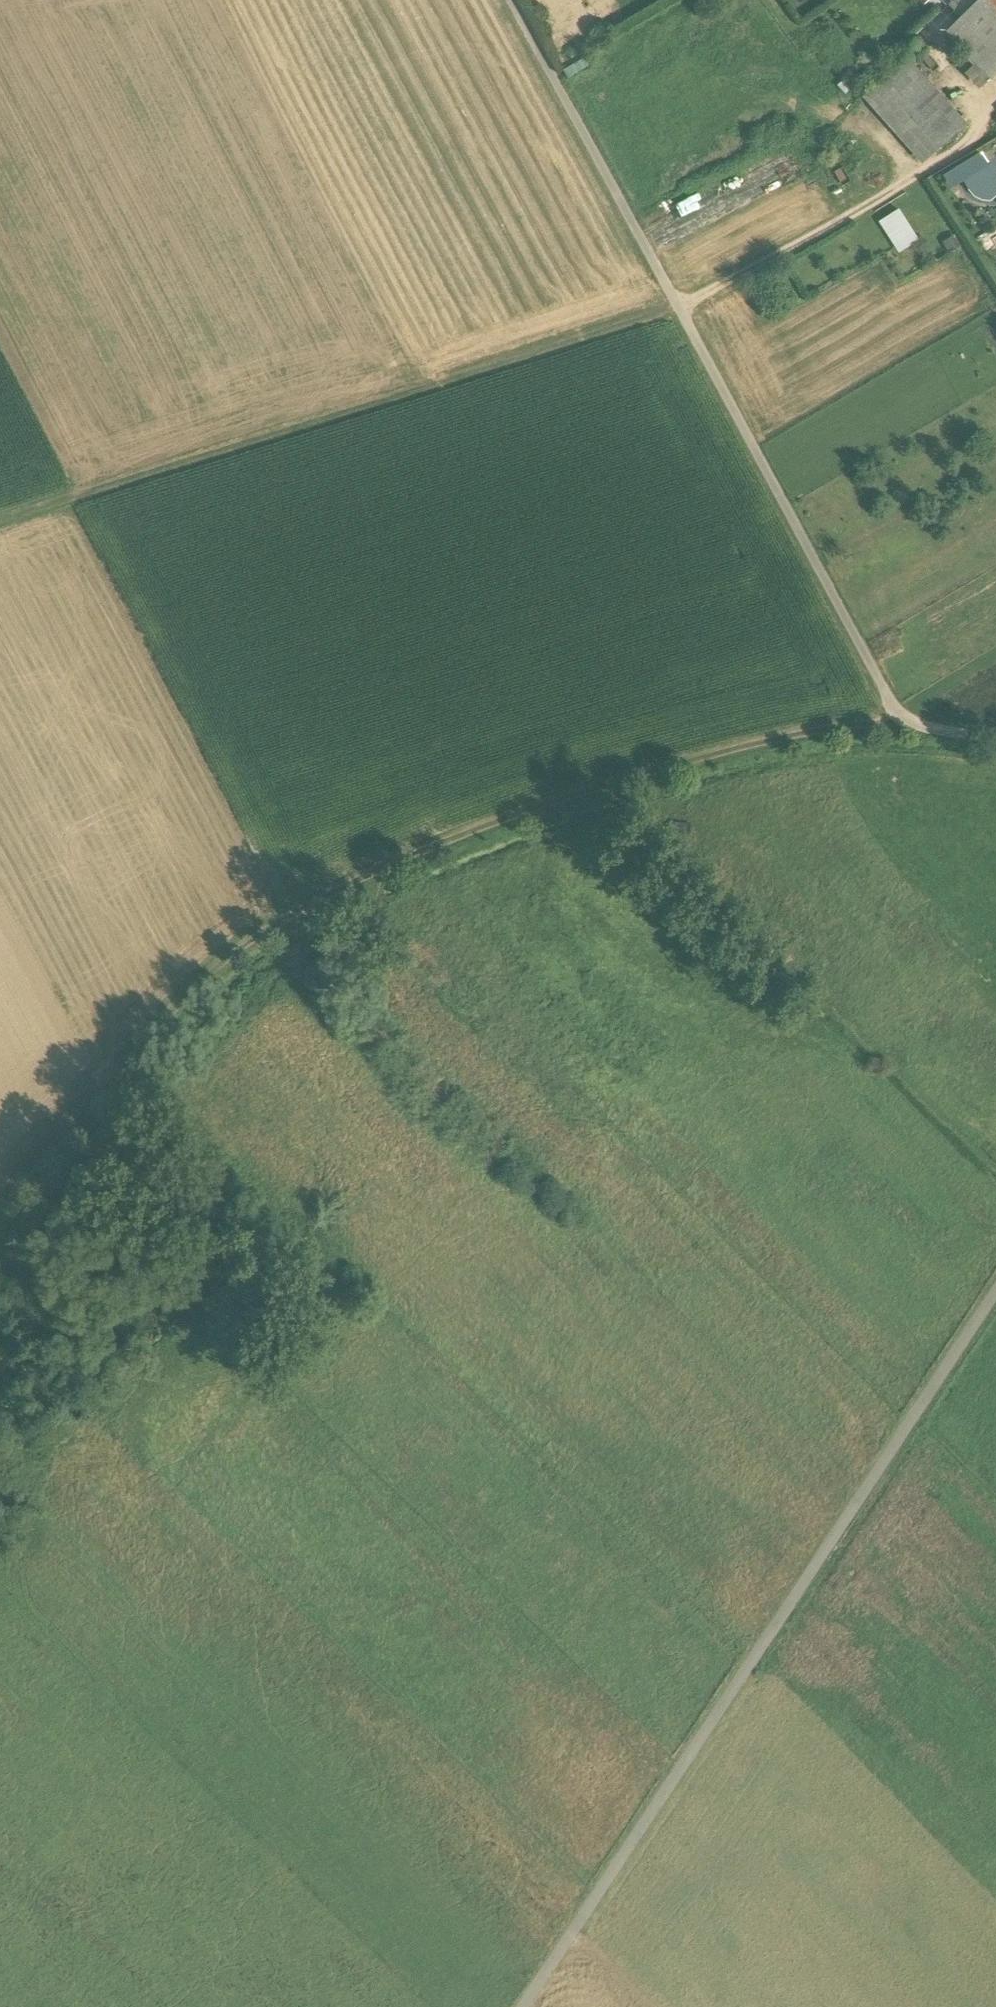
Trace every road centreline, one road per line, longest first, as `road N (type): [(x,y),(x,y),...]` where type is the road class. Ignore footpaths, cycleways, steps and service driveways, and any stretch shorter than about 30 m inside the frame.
road 1 (track): [(990,131),(682,307),(431,403),(0,535)]
road 2 (track): [(906,732),(723,766),(530,825),(370,891),(239,971),(58,1168),(0,1213)]
road 3 (track): [(514,0),(881,671),(906,732),(995,749)]
road 4 (track): [(995,1289),(524,2006)]

